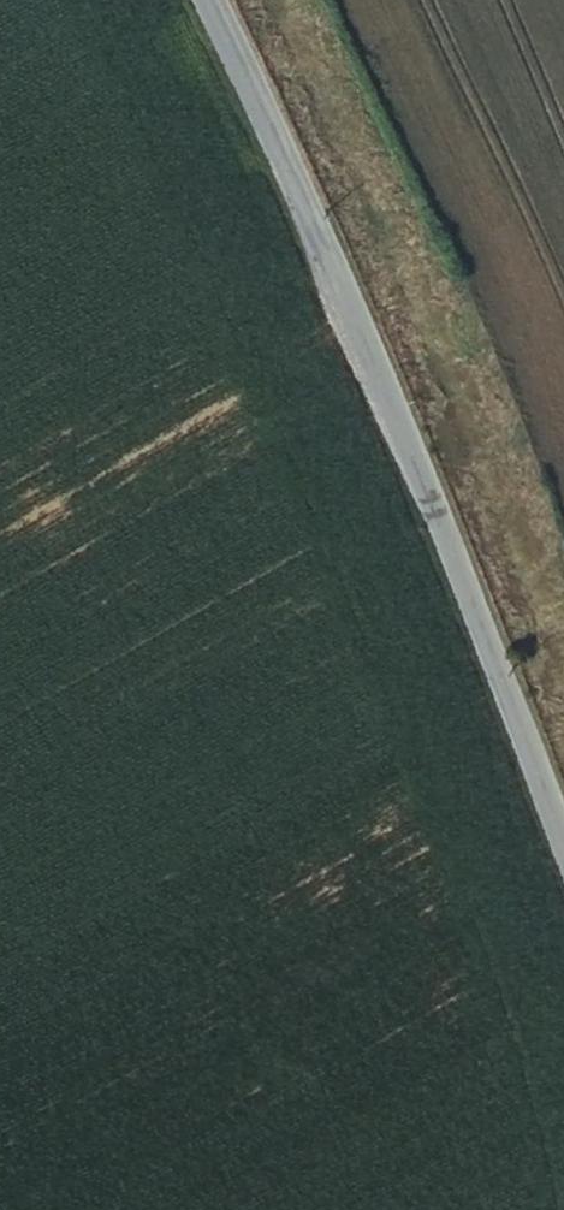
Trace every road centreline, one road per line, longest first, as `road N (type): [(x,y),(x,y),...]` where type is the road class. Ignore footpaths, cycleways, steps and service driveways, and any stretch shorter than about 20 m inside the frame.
road 1 (tertiary): [(563,861),(428,442),(198,0)]

